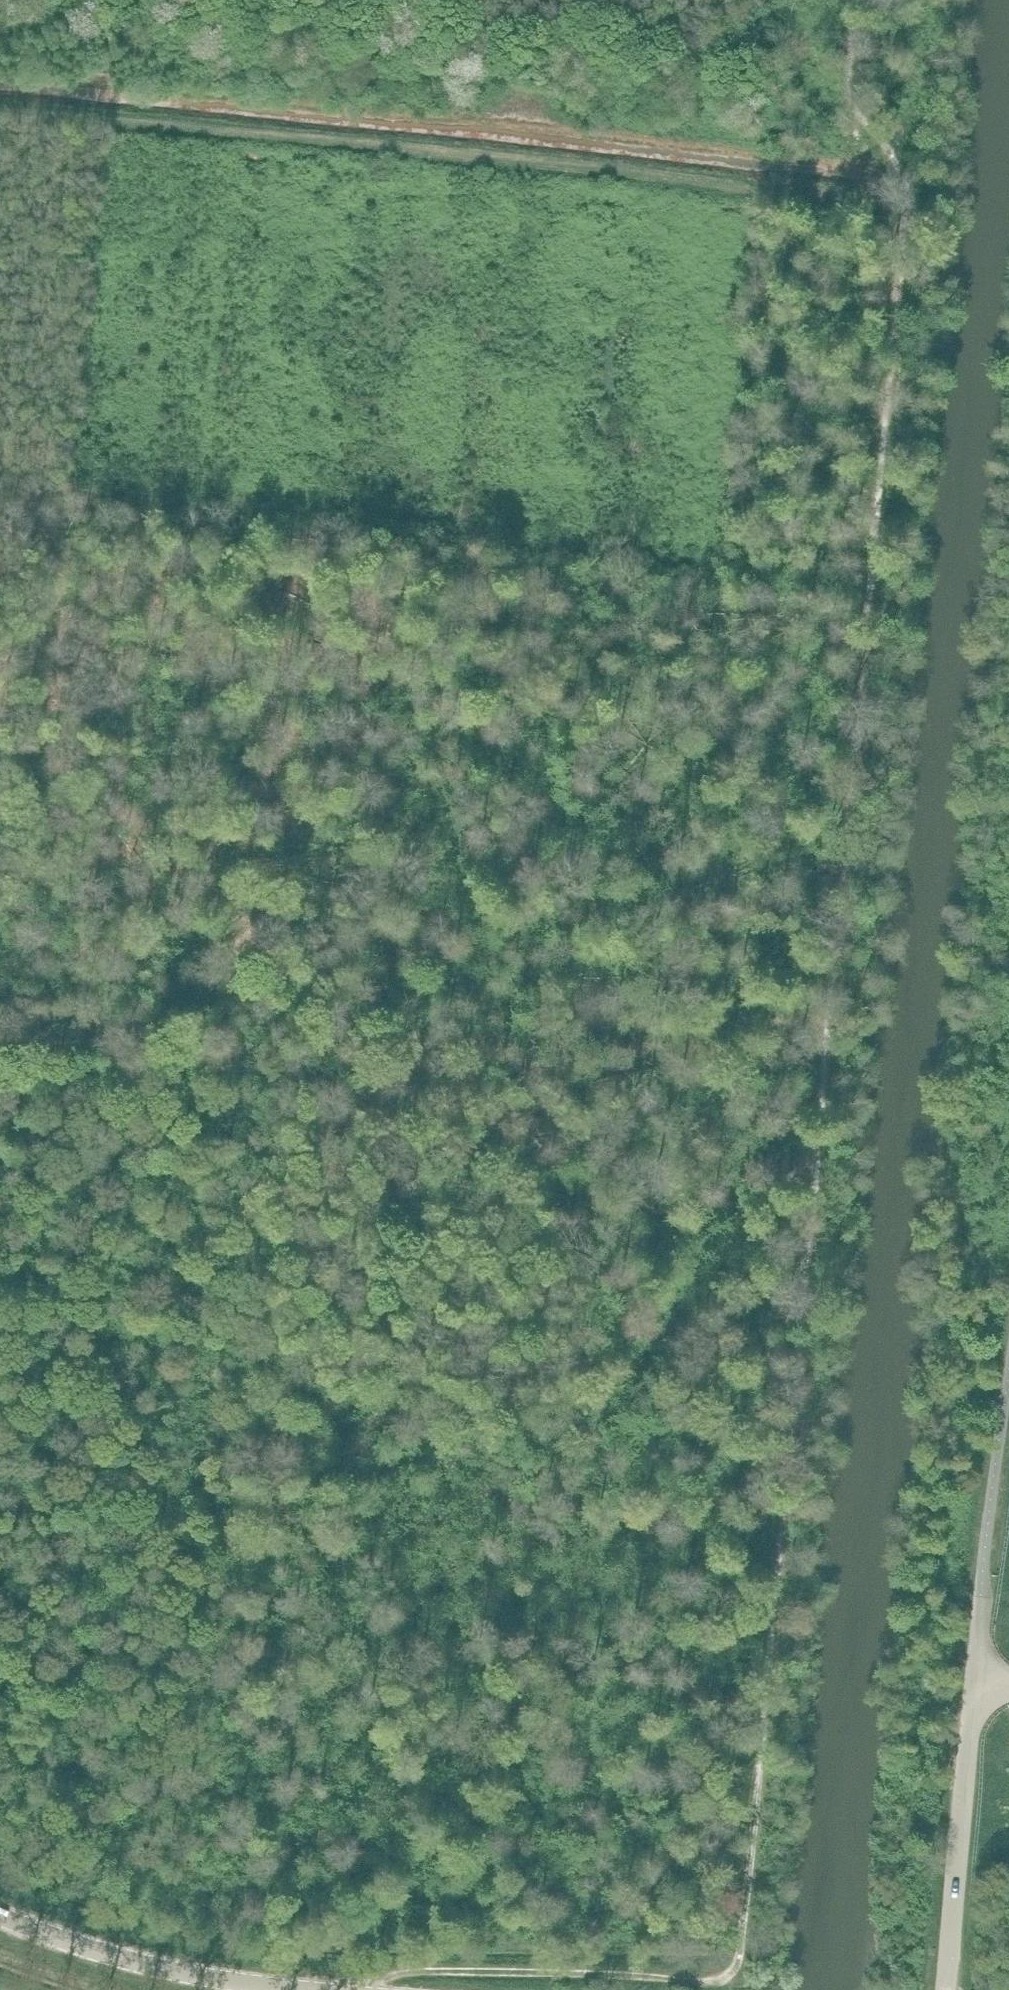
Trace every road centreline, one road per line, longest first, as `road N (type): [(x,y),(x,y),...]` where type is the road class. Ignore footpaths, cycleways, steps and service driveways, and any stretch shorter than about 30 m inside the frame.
road 1 (unclassified): [(306,1989),(150,1966),(0,1915)]
road 2 (unclassified): [(948,1989),(977,1683)]

